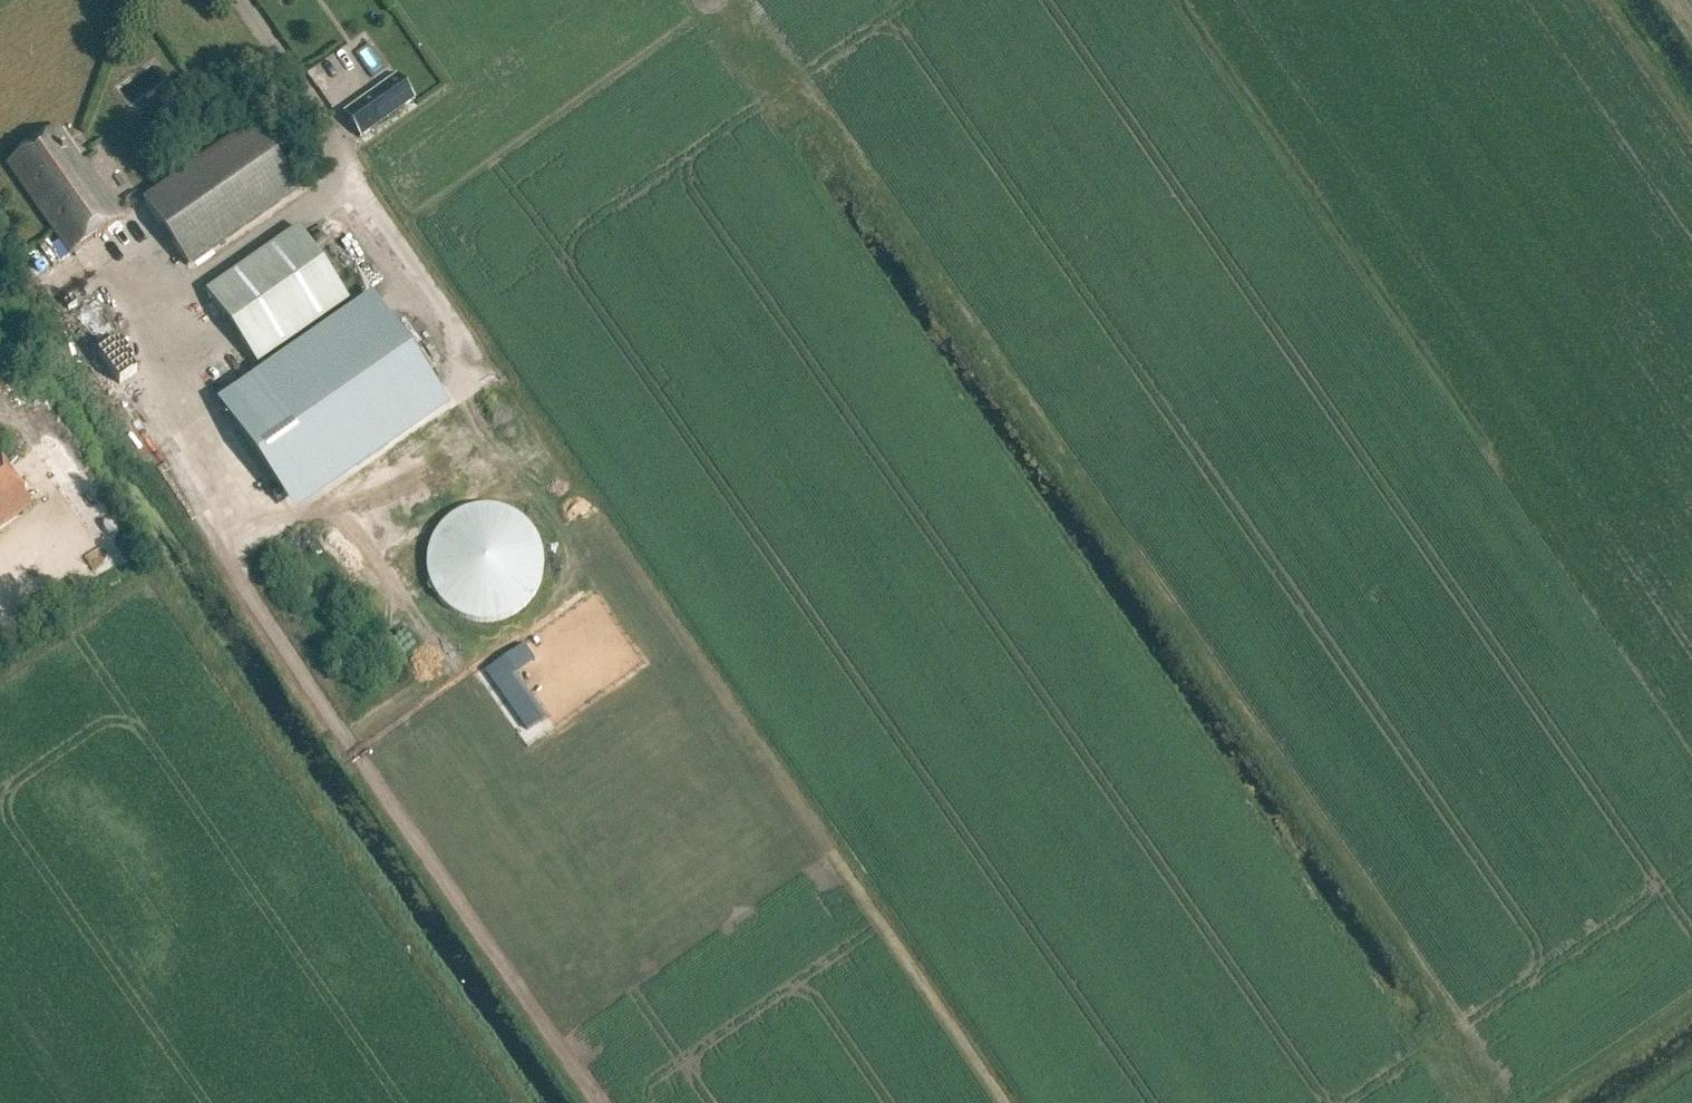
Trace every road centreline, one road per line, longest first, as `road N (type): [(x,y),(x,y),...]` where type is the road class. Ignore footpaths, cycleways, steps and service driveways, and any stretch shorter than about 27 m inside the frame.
road 1 (track): [(1691,1004),(1552,1102)]

